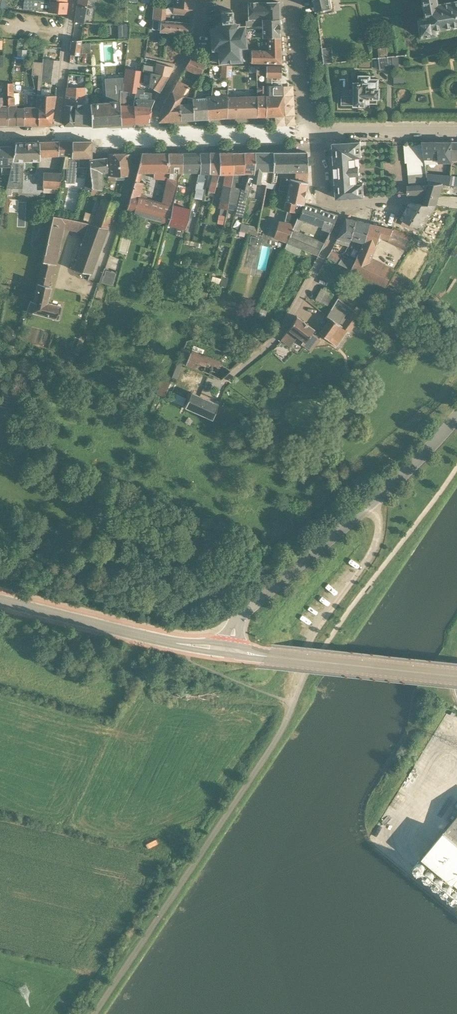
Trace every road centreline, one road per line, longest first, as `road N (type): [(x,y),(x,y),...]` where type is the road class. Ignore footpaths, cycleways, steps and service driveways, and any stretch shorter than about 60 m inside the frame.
road 1 (unclassified): [(228,650),(242,612),(372,502),(456,415)]
road 2 (tertiary): [(228,650),(0,599)]
road 3 (tertiary): [(456,675),(228,650)]
road 4 (residential): [(241,367),(277,338),(351,206)]
road 5 (residential): [(155,136),(307,130)]
road 6 (residential): [(93,282),(137,137)]
road 7 (residential): [(307,130),(456,132)]
road 8 (residential): [(203,0),(197,34),(155,107),(155,136)]
road 9 (residential): [(55,135),(73,0)]
road 10 (residential): [(307,130),(289,0)]

